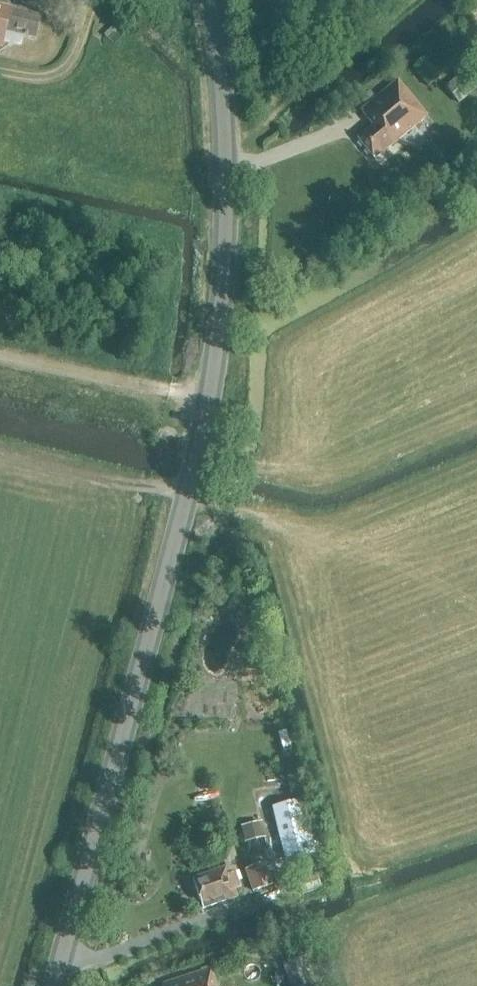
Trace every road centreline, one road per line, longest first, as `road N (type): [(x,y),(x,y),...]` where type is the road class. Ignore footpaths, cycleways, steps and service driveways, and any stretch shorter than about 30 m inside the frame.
road 1 (tertiary): [(54,985),(219,346),(226,202),(213,0)]
road 2 (track): [(210,401),(0,353)]

